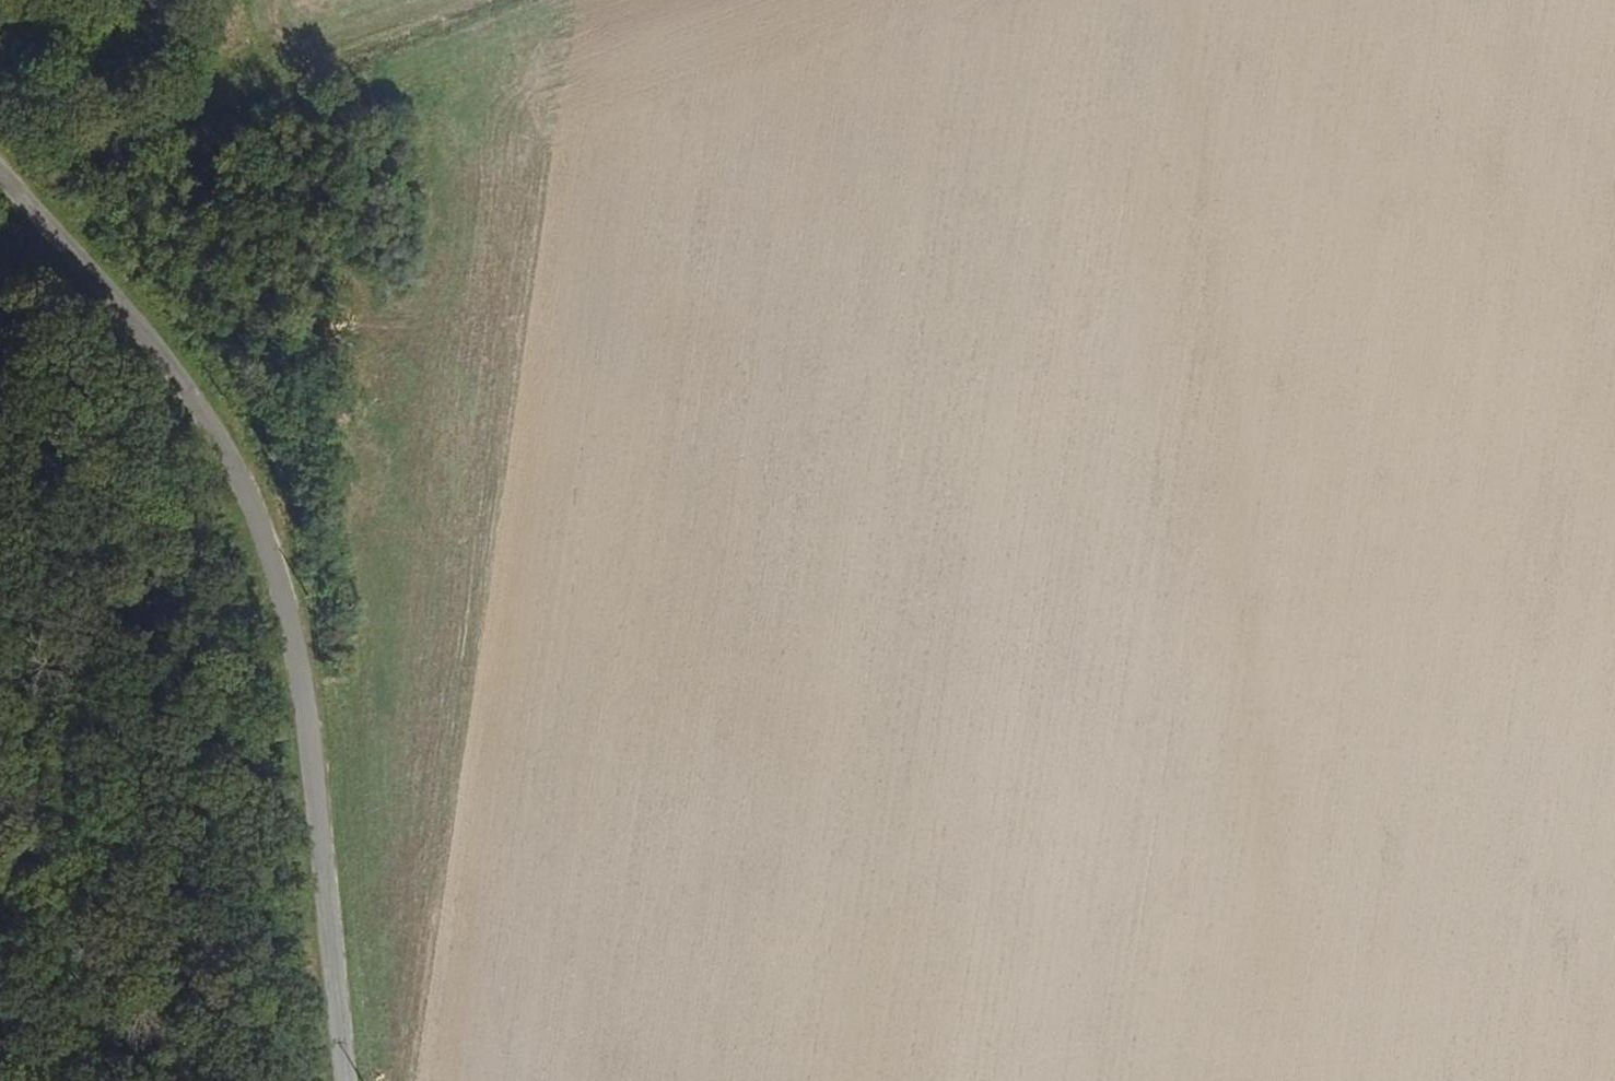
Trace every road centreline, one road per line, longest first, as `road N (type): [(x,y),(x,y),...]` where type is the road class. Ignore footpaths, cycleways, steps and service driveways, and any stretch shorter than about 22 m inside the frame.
road 1 (tertiary): [(0,164),(211,385),(283,568),(315,767),(349,1080)]

